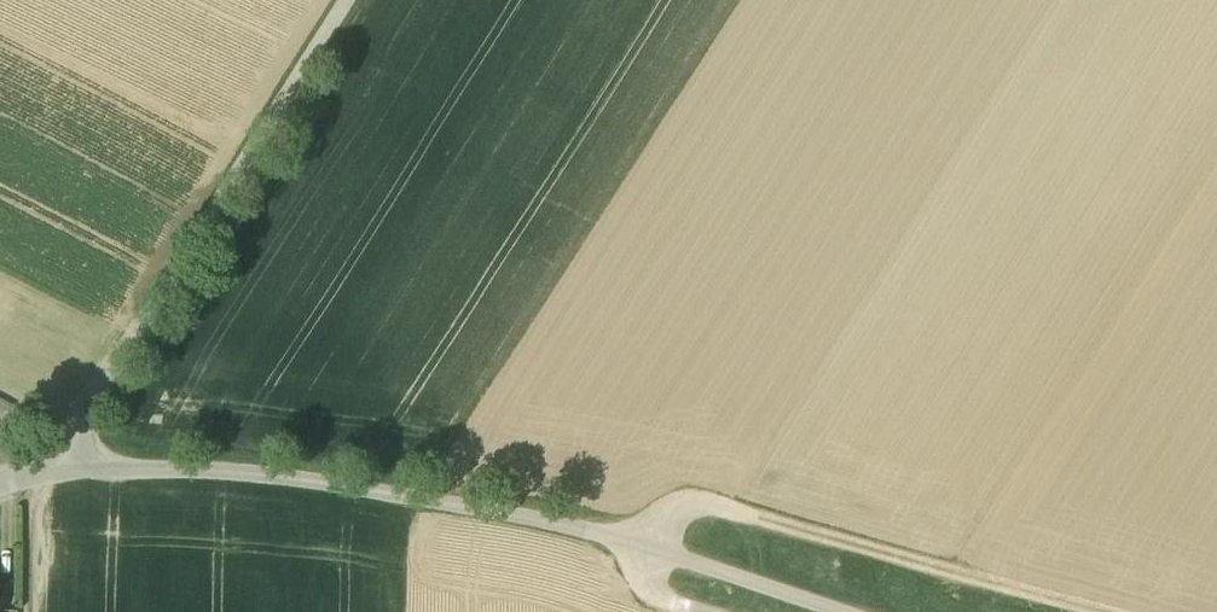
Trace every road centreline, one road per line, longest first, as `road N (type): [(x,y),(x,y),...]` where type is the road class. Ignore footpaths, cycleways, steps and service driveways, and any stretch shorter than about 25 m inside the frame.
road 1 (track): [(348,0),(75,434),(68,466),(287,474),(521,517),(649,548),(840,611)]
road 2 (track): [(697,611),(646,588),(649,548),(673,512),(694,500),(1101,611)]
road 3 (track): [(31,476),(35,611)]

